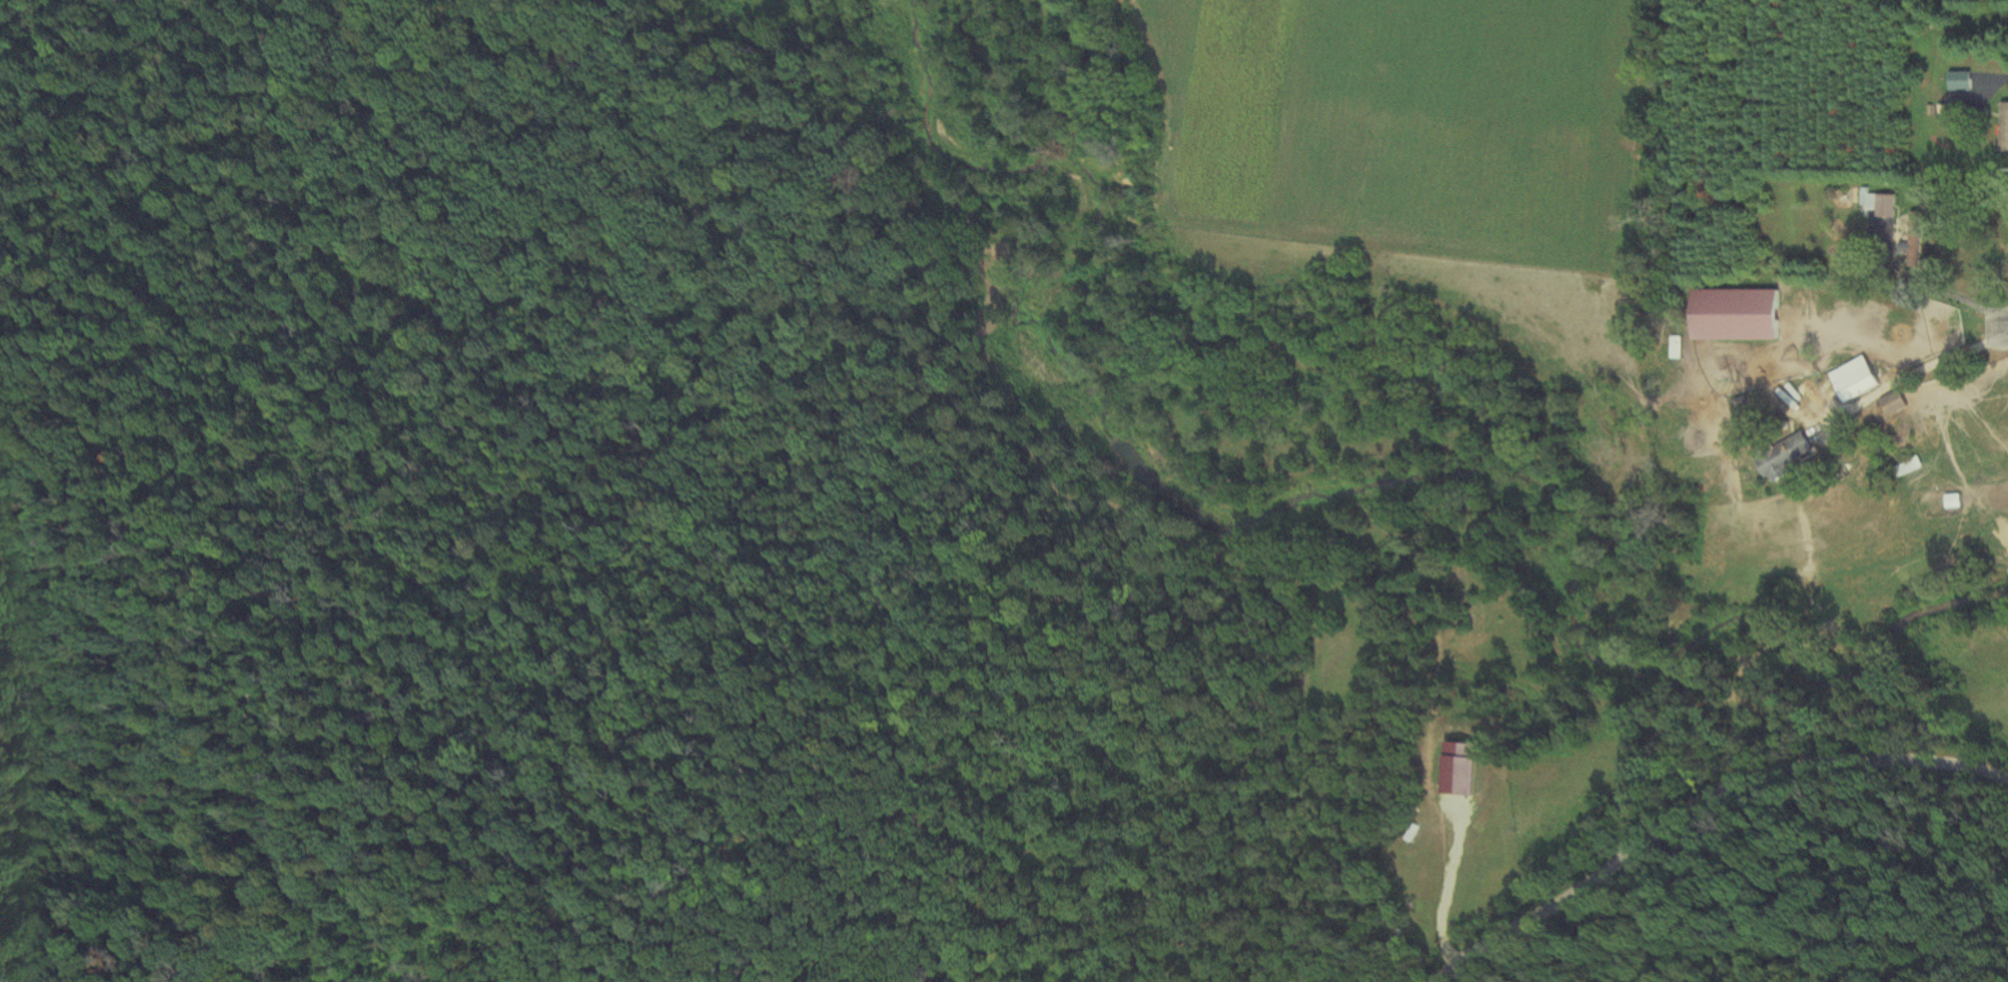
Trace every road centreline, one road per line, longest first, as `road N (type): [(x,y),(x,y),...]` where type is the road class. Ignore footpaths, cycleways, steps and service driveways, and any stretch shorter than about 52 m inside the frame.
road 1 (residential): [(1437,981),(1723,794),(1805,773),(1890,765),(2007,787)]

